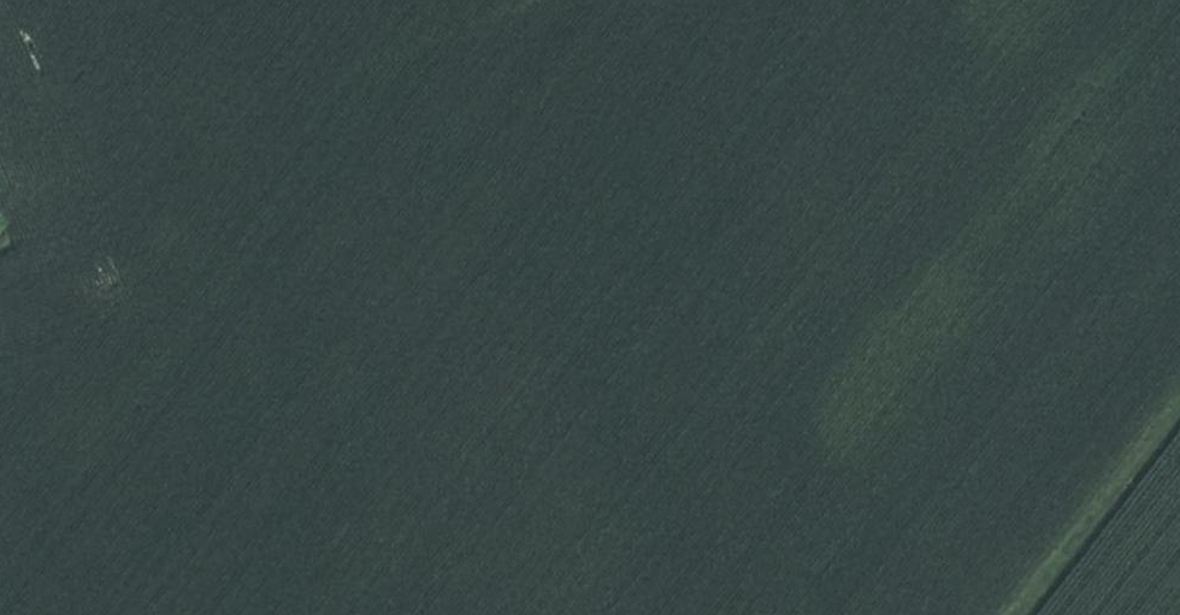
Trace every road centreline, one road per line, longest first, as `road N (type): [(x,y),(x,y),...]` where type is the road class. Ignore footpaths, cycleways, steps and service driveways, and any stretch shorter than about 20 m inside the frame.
road 1 (track): [(1179,398),(1011,614)]

